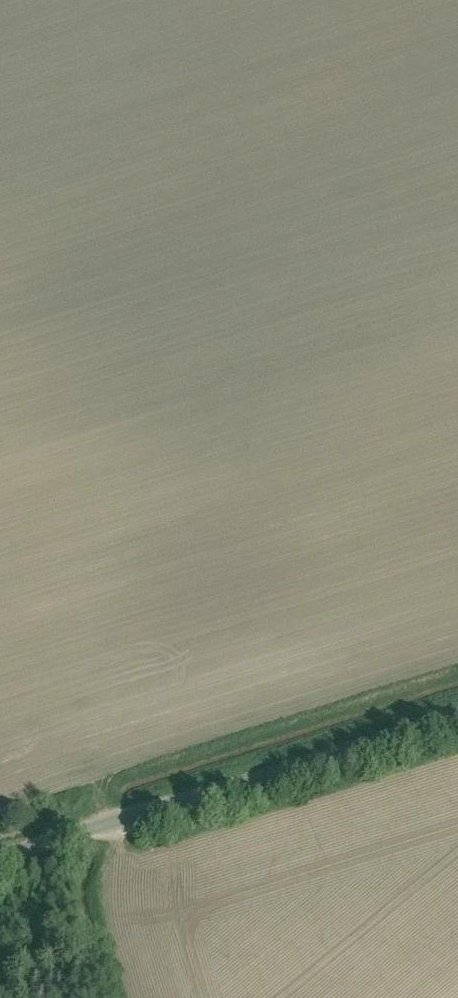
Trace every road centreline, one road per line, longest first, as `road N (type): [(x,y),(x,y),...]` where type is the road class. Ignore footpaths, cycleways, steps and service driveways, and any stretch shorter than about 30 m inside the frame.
road 1 (residential): [(0,855),(457,716)]

